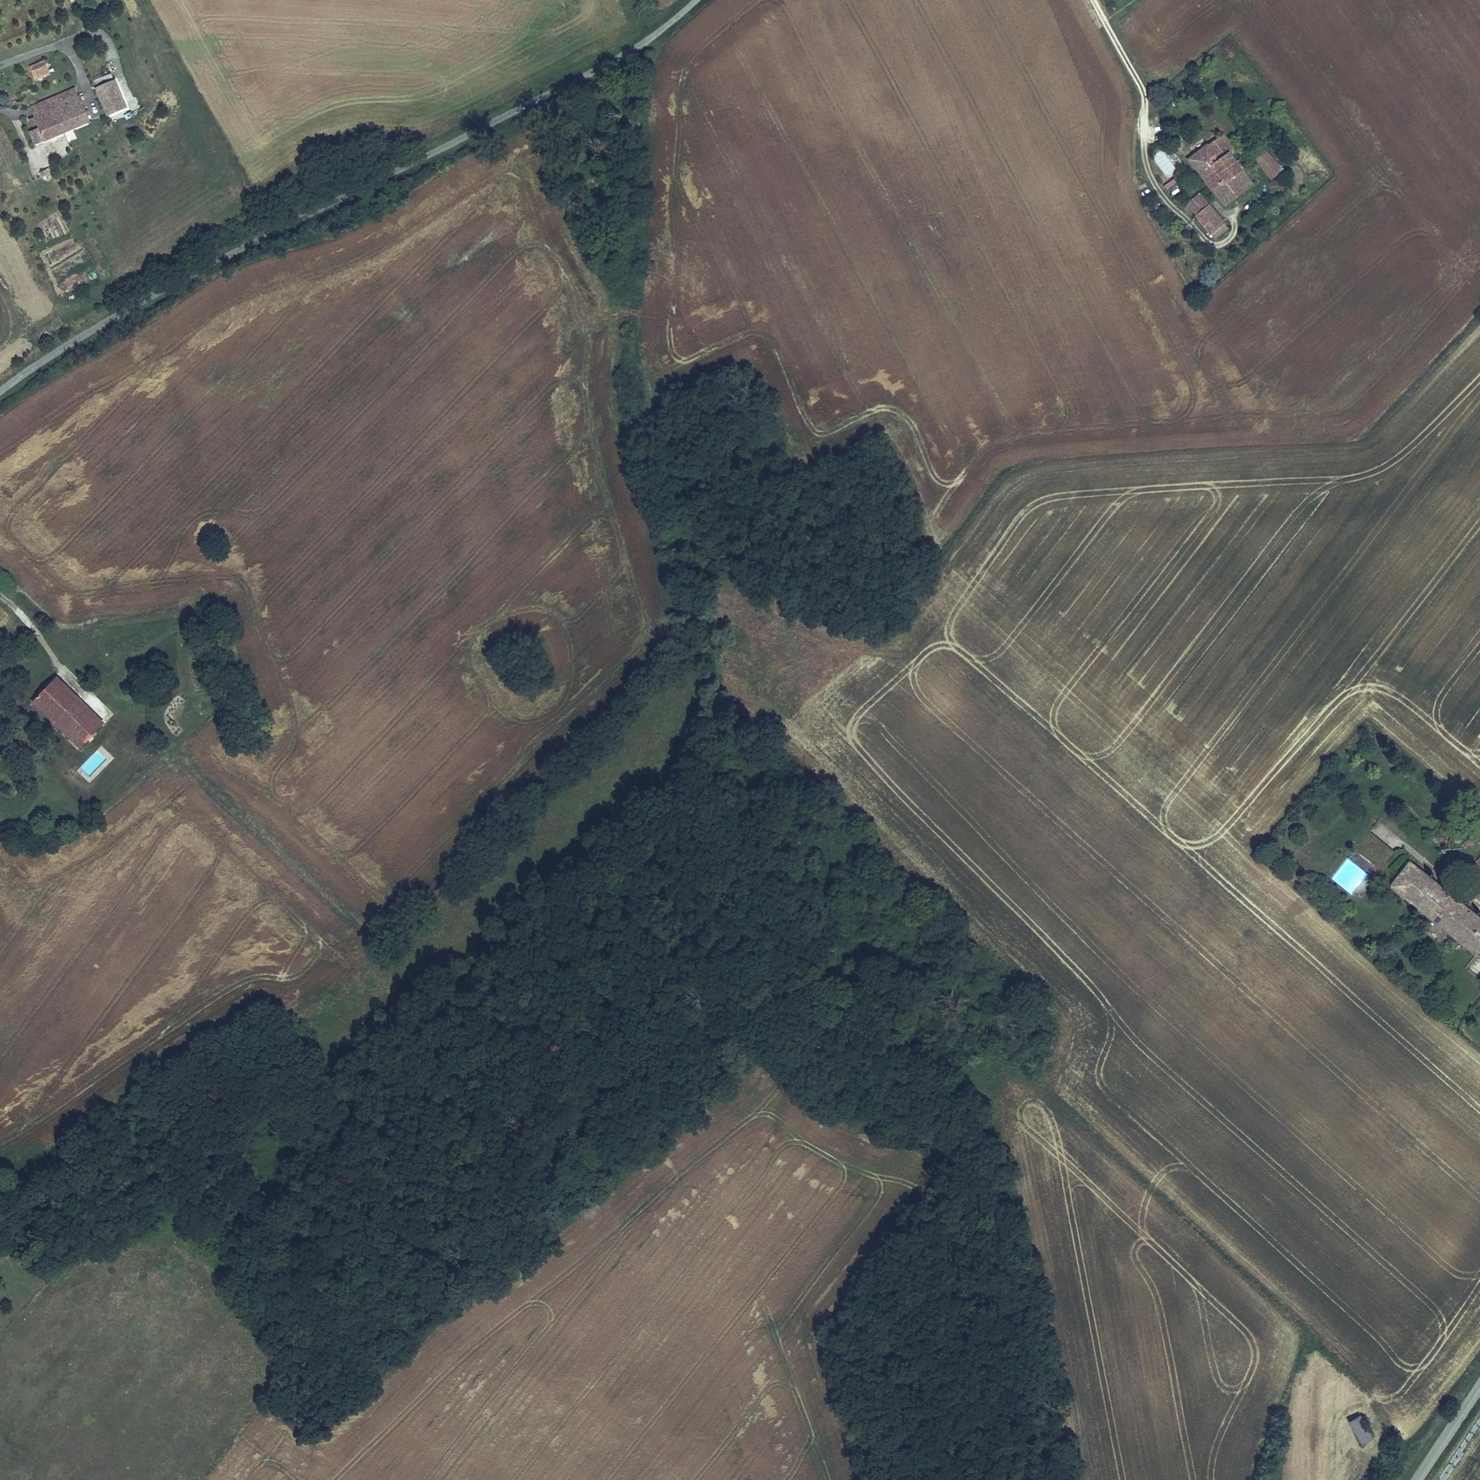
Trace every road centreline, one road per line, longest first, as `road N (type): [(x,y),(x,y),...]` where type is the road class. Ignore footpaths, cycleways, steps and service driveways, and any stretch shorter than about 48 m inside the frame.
road 1 (unclassified): [(690,0),(646,39),(90,328),(0,391)]

